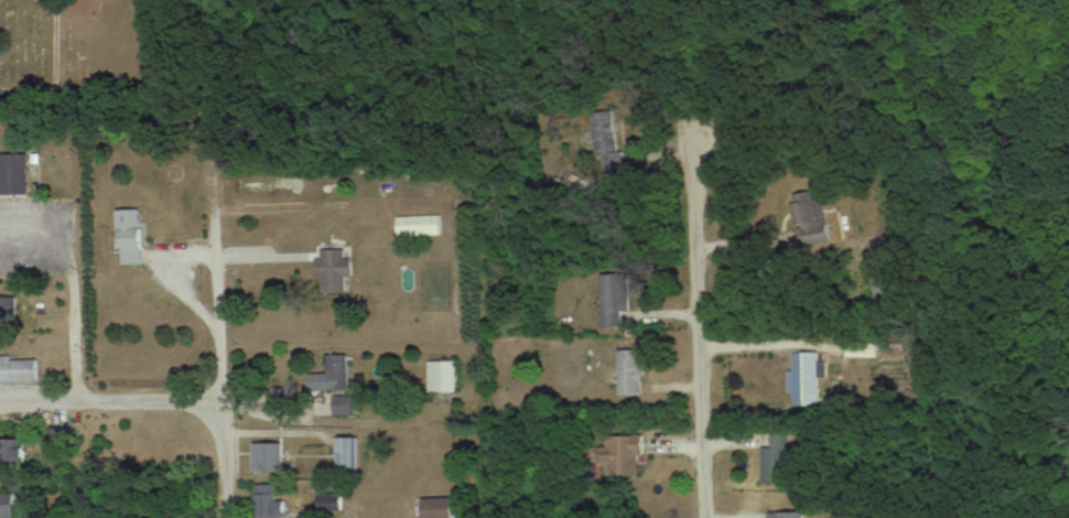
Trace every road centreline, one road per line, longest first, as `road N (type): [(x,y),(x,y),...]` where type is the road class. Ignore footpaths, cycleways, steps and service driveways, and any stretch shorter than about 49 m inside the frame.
road 1 (residential): [(705,517),(700,148)]
road 2 (residential): [(228,517),(217,212)]
road 3 (residential): [(225,403),(0,402)]

